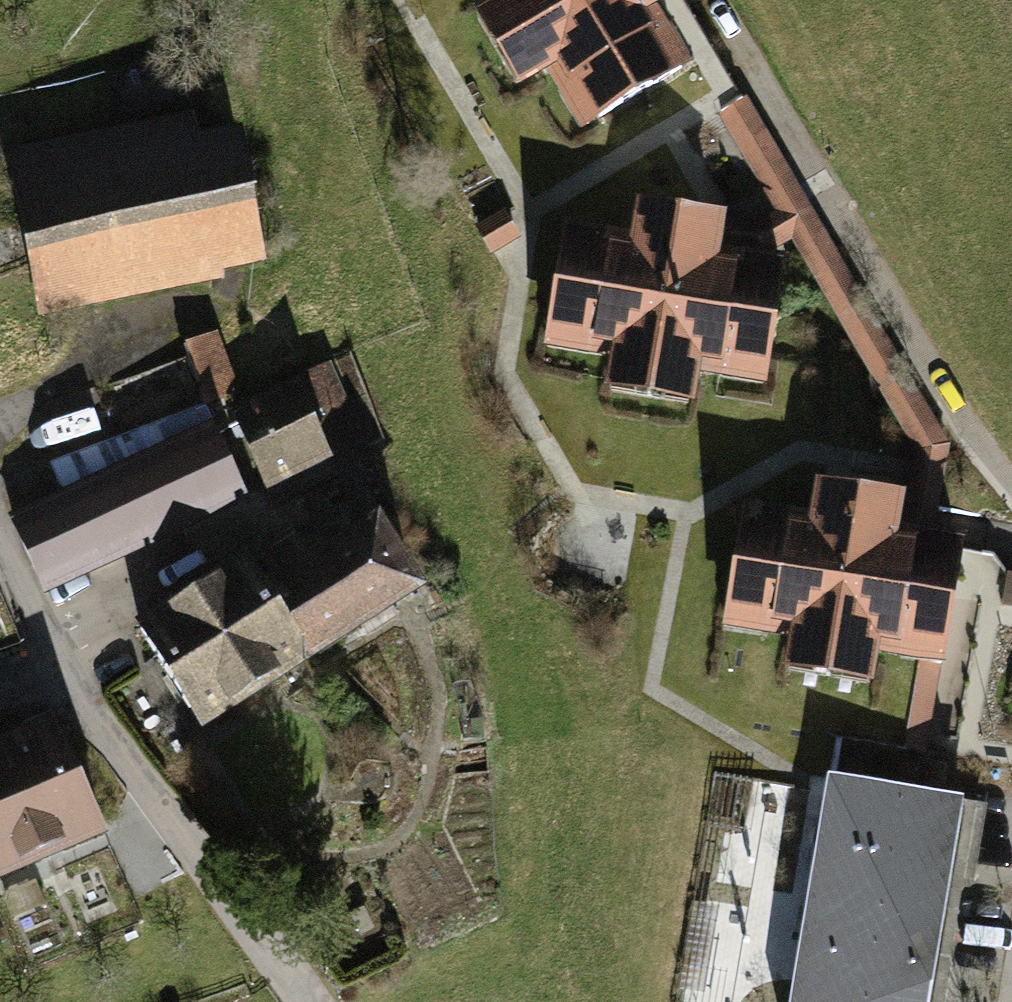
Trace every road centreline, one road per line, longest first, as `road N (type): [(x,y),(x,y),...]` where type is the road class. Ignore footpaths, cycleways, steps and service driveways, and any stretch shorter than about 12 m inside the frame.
road 1 (track): [(1011,485),(952,400),(730,22)]
road 2 (residential): [(57,653),(307,1001)]
road 3 (unclassified): [(0,517),(57,653)]

